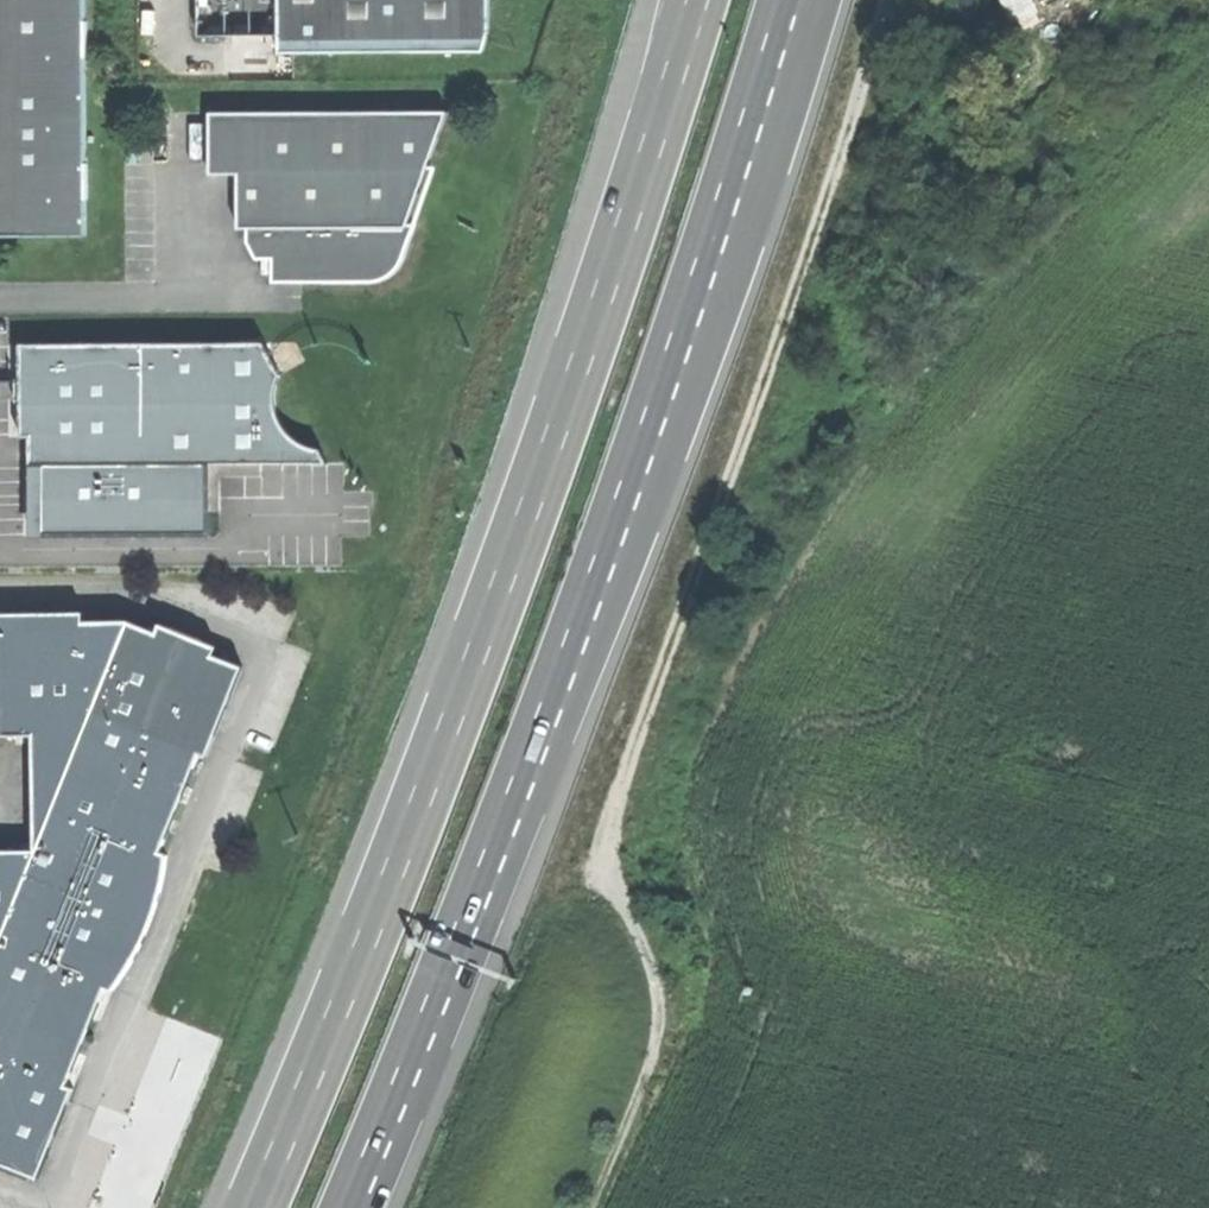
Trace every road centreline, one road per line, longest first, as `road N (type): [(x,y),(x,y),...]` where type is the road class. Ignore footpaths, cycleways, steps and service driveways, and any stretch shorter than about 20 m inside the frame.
road 1 (trunk): [(696,0),(568,411),(257,1207)]
road 2 (track): [(877,0),(745,445),(608,817),(606,877),(661,990),(654,1047),(582,1207)]
road 3 (trunk): [(352,1207),(487,882),(625,512)]
road 4 (trunk): [(625,512),(794,0)]
road 5 (trunk): [(625,512),(771,0)]

